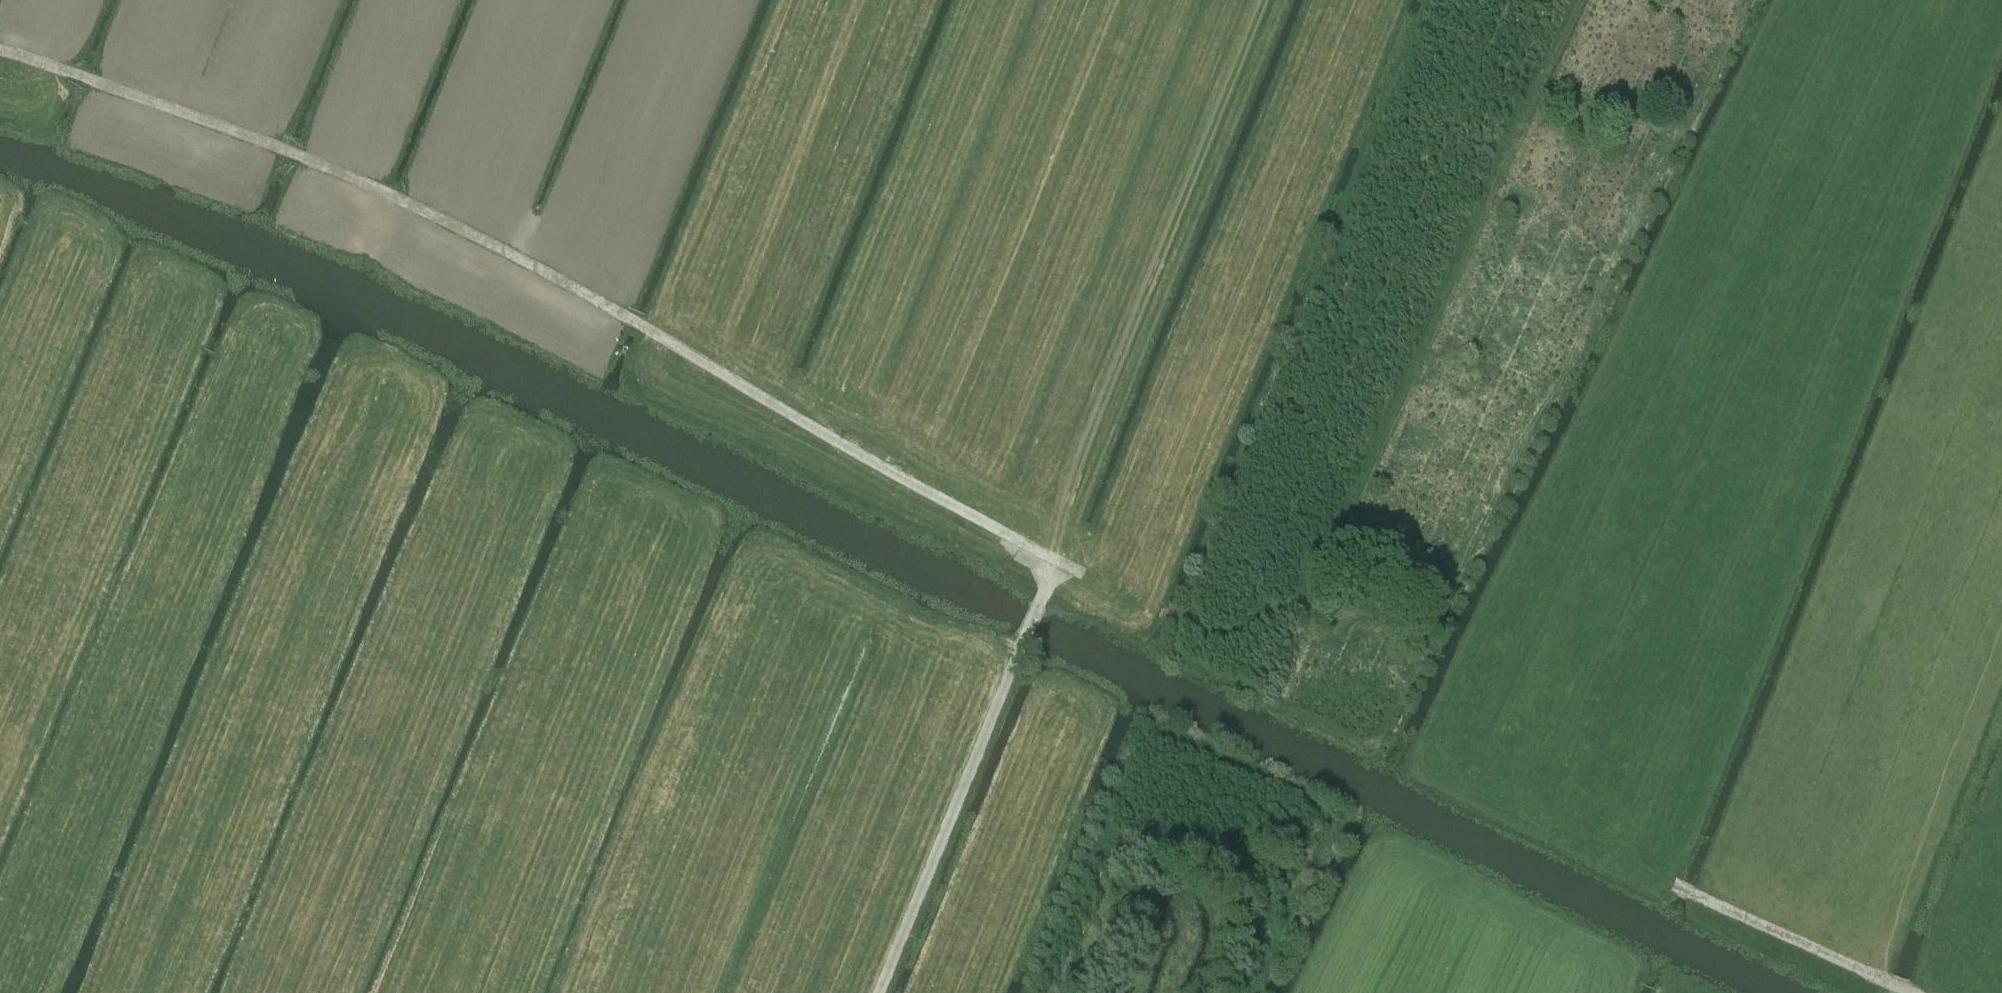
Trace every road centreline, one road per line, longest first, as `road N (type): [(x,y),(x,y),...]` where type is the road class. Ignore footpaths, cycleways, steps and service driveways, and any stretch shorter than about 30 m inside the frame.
road 1 (track): [(879,992),(1056,568),(615,313),(389,196),(0,52)]
road 2 (track): [(1881,992),(1688,901)]

